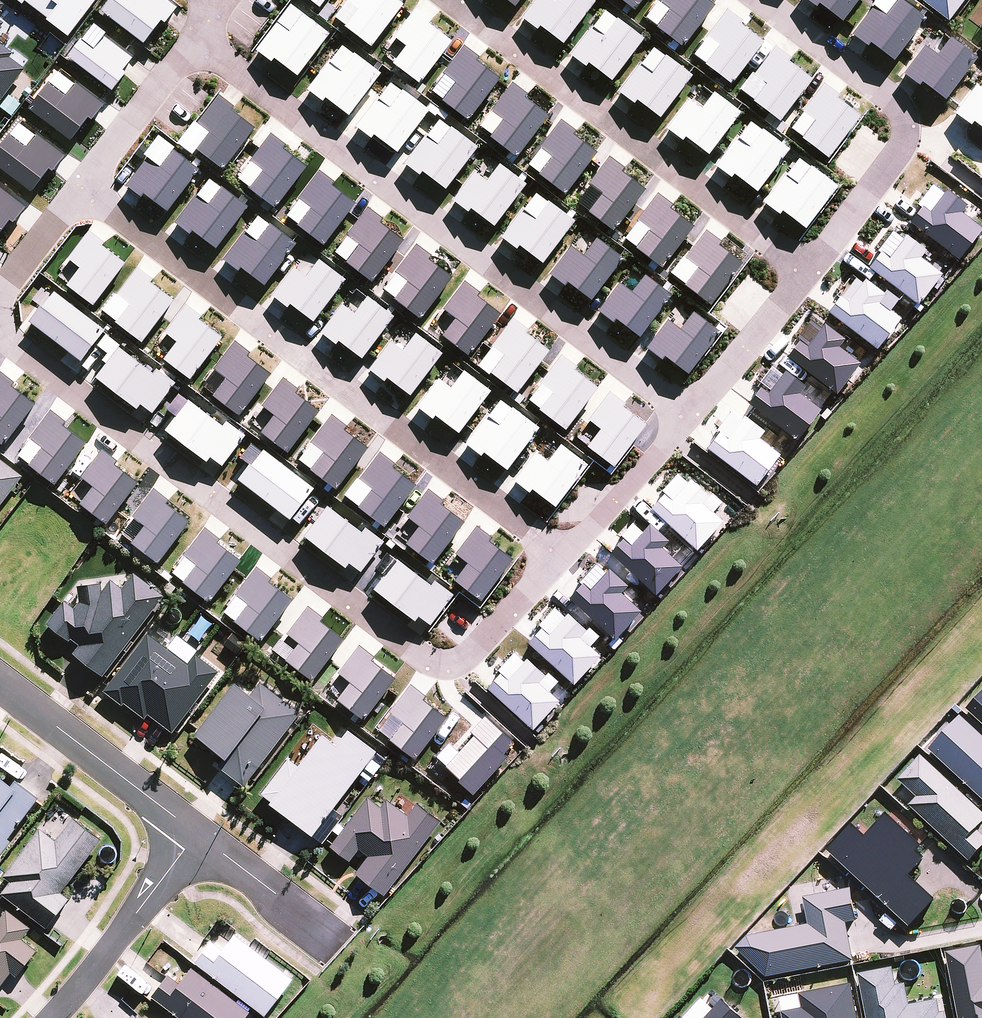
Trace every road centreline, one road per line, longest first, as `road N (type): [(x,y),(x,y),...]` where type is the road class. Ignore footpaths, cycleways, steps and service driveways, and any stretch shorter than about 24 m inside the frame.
road 1 (residential): [(690,418),(195,40)]
road 2 (residential): [(561,556),(84,190)]
road 3 (residential): [(419,655),(13,344),(0,326)]
road 4 (residential): [(805,270),(453,0)]
road 5 (residential): [(199,836),(0,684)]
road 6 (residential): [(199,836),(49,1017)]
road 7 (residential): [(761,0),(891,99),(904,119),(903,143)]
road 8 (residential): [(561,556),(690,418)]
road 9 (residential): [(690,418),(805,270)]
road 10 (residential): [(84,190),(195,40)]
road 11 (residential): [(419,655),(463,659),(561,556)]
road 12 (residential): [(334,937),(199,836)]
road 13 (residential): [(805,270),(903,143)]
road 14 (residential): [(0,296),(84,190)]

